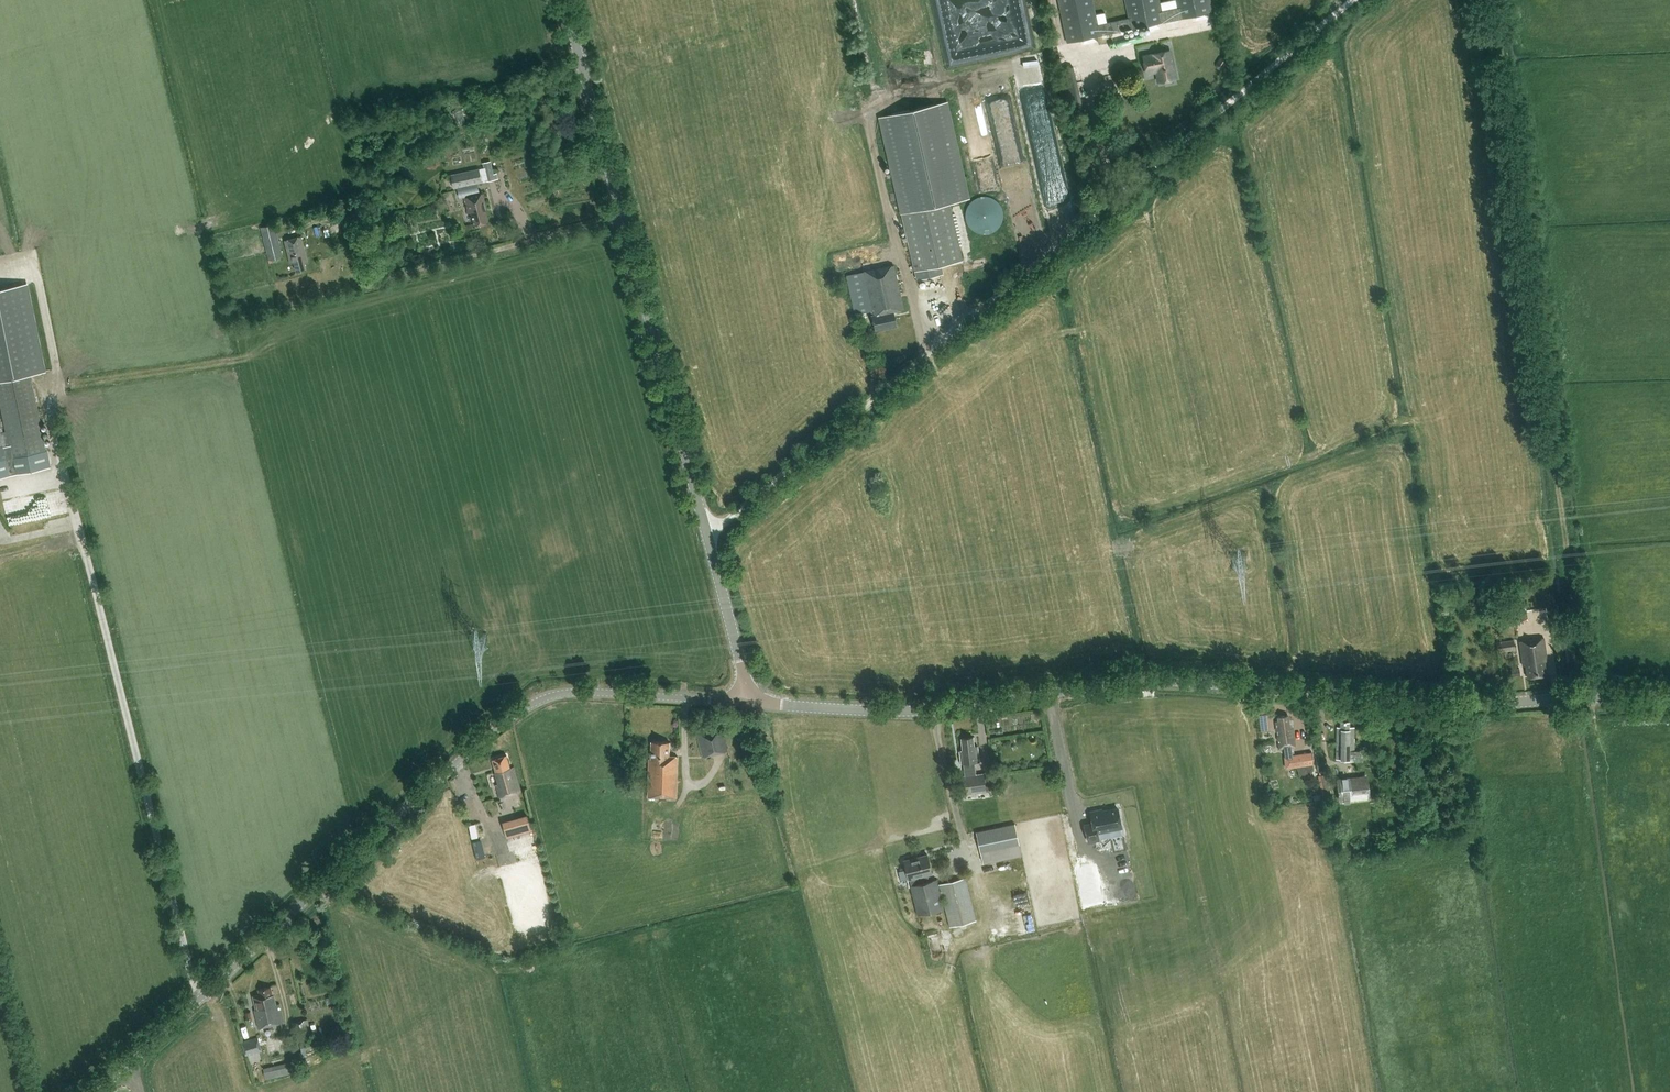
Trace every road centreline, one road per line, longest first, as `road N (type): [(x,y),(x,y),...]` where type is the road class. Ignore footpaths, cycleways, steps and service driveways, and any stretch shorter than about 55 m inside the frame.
road 1 (tertiary): [(1669,698),(1426,702),(1163,680),(920,710),(751,702)]
road 2 (unclassified): [(707,536),(1351,0)]
road 3 (tertiary): [(98,1091),(524,708),(571,692),(751,702)]
road 4 (track): [(1588,696),(1491,0)]
road 5 (tertiary): [(707,536),(563,0)]
road 6 (track): [(373,277),(622,221)]
road 7 (tertiary): [(751,702),(707,536)]

